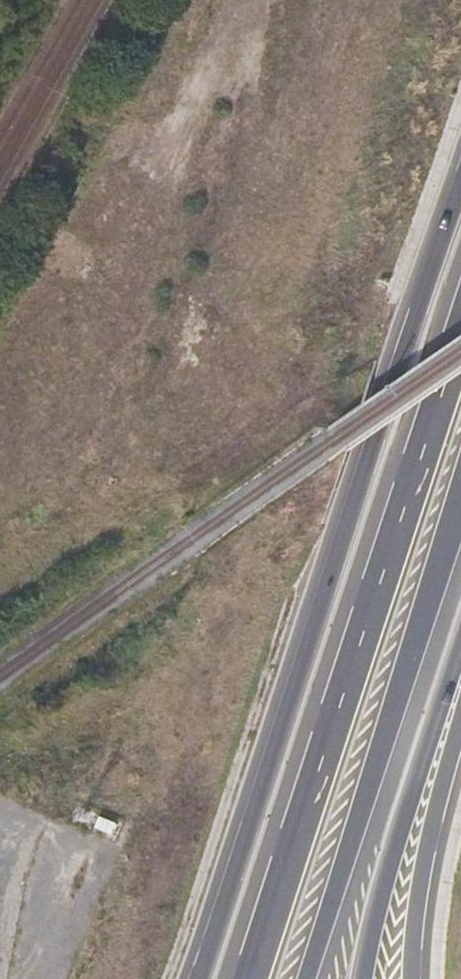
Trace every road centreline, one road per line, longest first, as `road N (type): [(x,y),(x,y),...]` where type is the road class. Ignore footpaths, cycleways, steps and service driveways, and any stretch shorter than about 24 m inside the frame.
road 1 (motorway): [(460,178),(197,978)]
road 2 (motorway): [(460,327),(248,978)]
road 3 (motorway): [(296,978),(460,480)]
road 4 (motorway): [(358,978),(409,790),(460,664)]
road 5 (motorway): [(403,978),(413,889),(460,696)]

